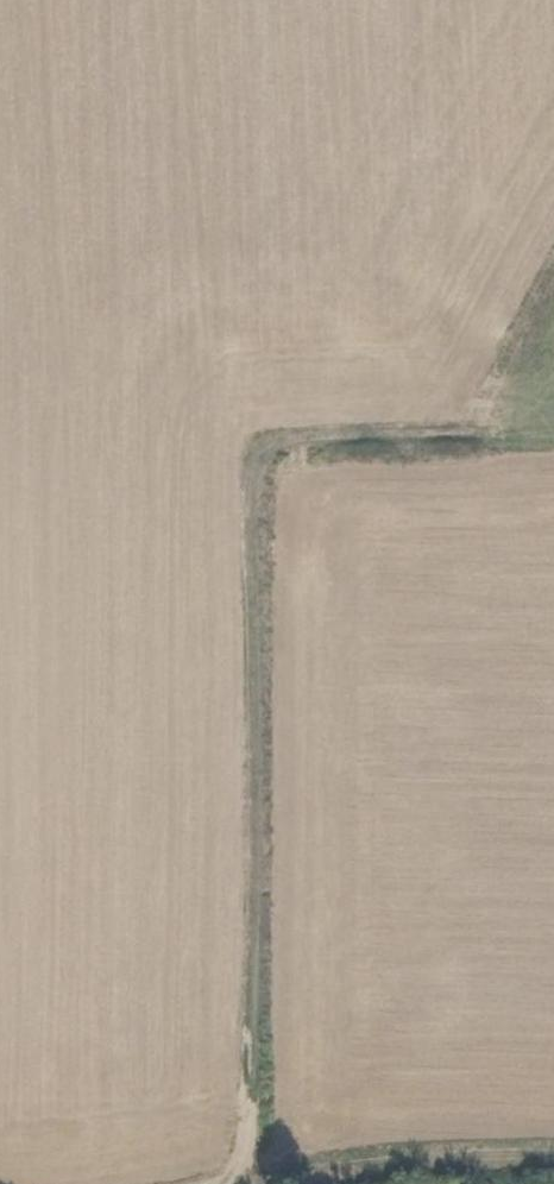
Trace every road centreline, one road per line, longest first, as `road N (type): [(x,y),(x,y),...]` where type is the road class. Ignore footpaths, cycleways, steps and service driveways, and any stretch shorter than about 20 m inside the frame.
road 1 (track): [(220,1183),(240,1155),(256,1066),(257,479),(268,459),(301,443),(553,436)]
road 2 (track): [(333,1183),(480,1168),(553,1169)]
road 3 (track): [(462,437),(553,272)]

